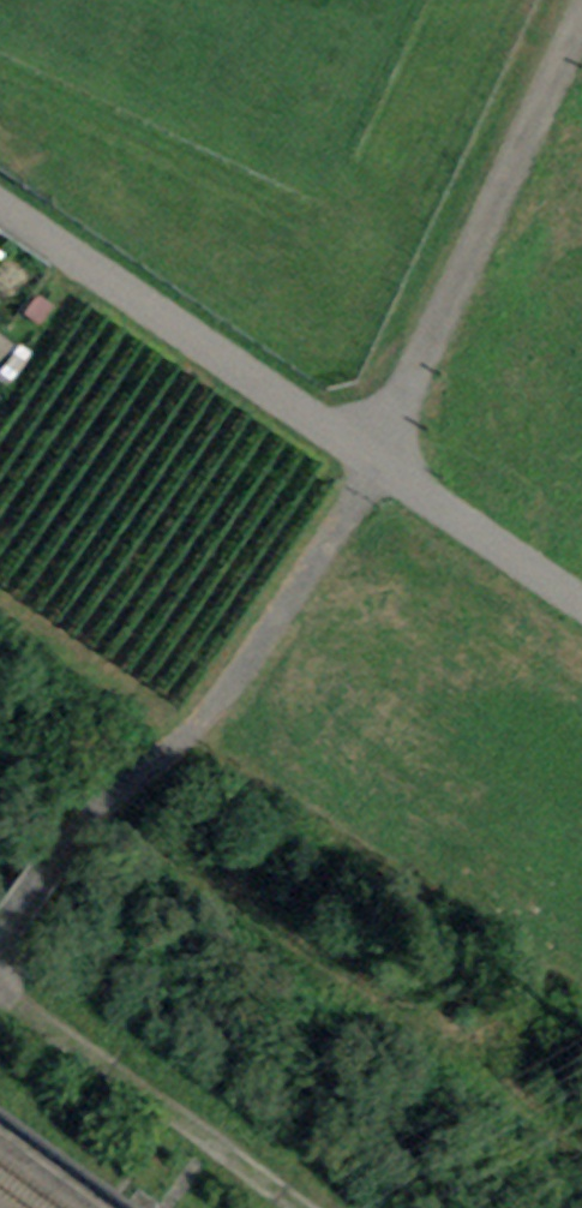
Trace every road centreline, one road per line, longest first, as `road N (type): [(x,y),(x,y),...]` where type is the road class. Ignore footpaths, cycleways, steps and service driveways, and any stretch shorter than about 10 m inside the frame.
road 1 (track): [(85,825),(174,750),(233,687),(376,458),(581,33)]
road 2 (unclassified): [(0,203),(581,598)]
road 3 (track): [(299,1207),(0,987)]
road 4 (track): [(0,931),(85,825)]

